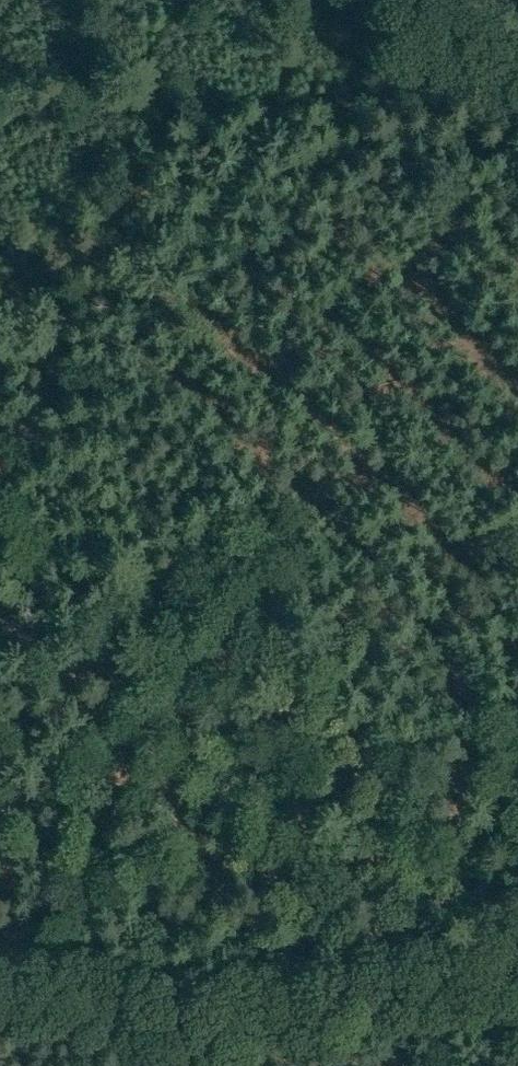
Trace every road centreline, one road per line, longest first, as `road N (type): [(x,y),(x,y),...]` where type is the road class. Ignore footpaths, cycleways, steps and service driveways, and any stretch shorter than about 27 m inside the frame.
road 1 (track): [(0,1006),(202,1013),(517,976)]
road 2 (track): [(517,126),(388,0)]

